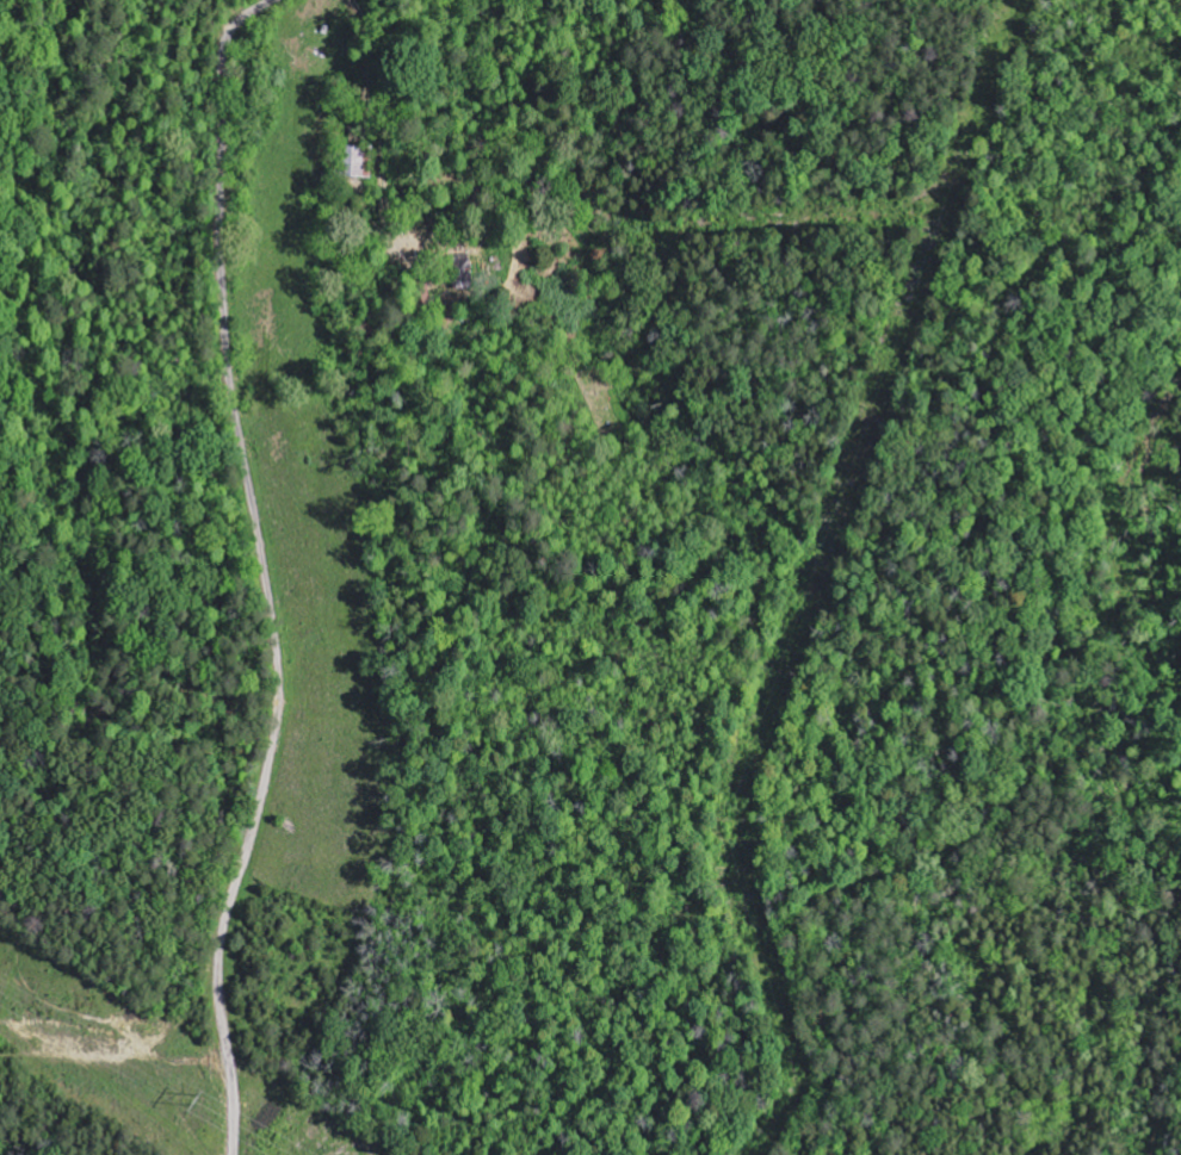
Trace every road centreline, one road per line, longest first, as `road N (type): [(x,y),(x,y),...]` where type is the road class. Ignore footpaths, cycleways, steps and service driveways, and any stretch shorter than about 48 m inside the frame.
road 1 (residential): [(831,1154),(857,1098),(835,745),(598,436),(457,224),(411,0)]

